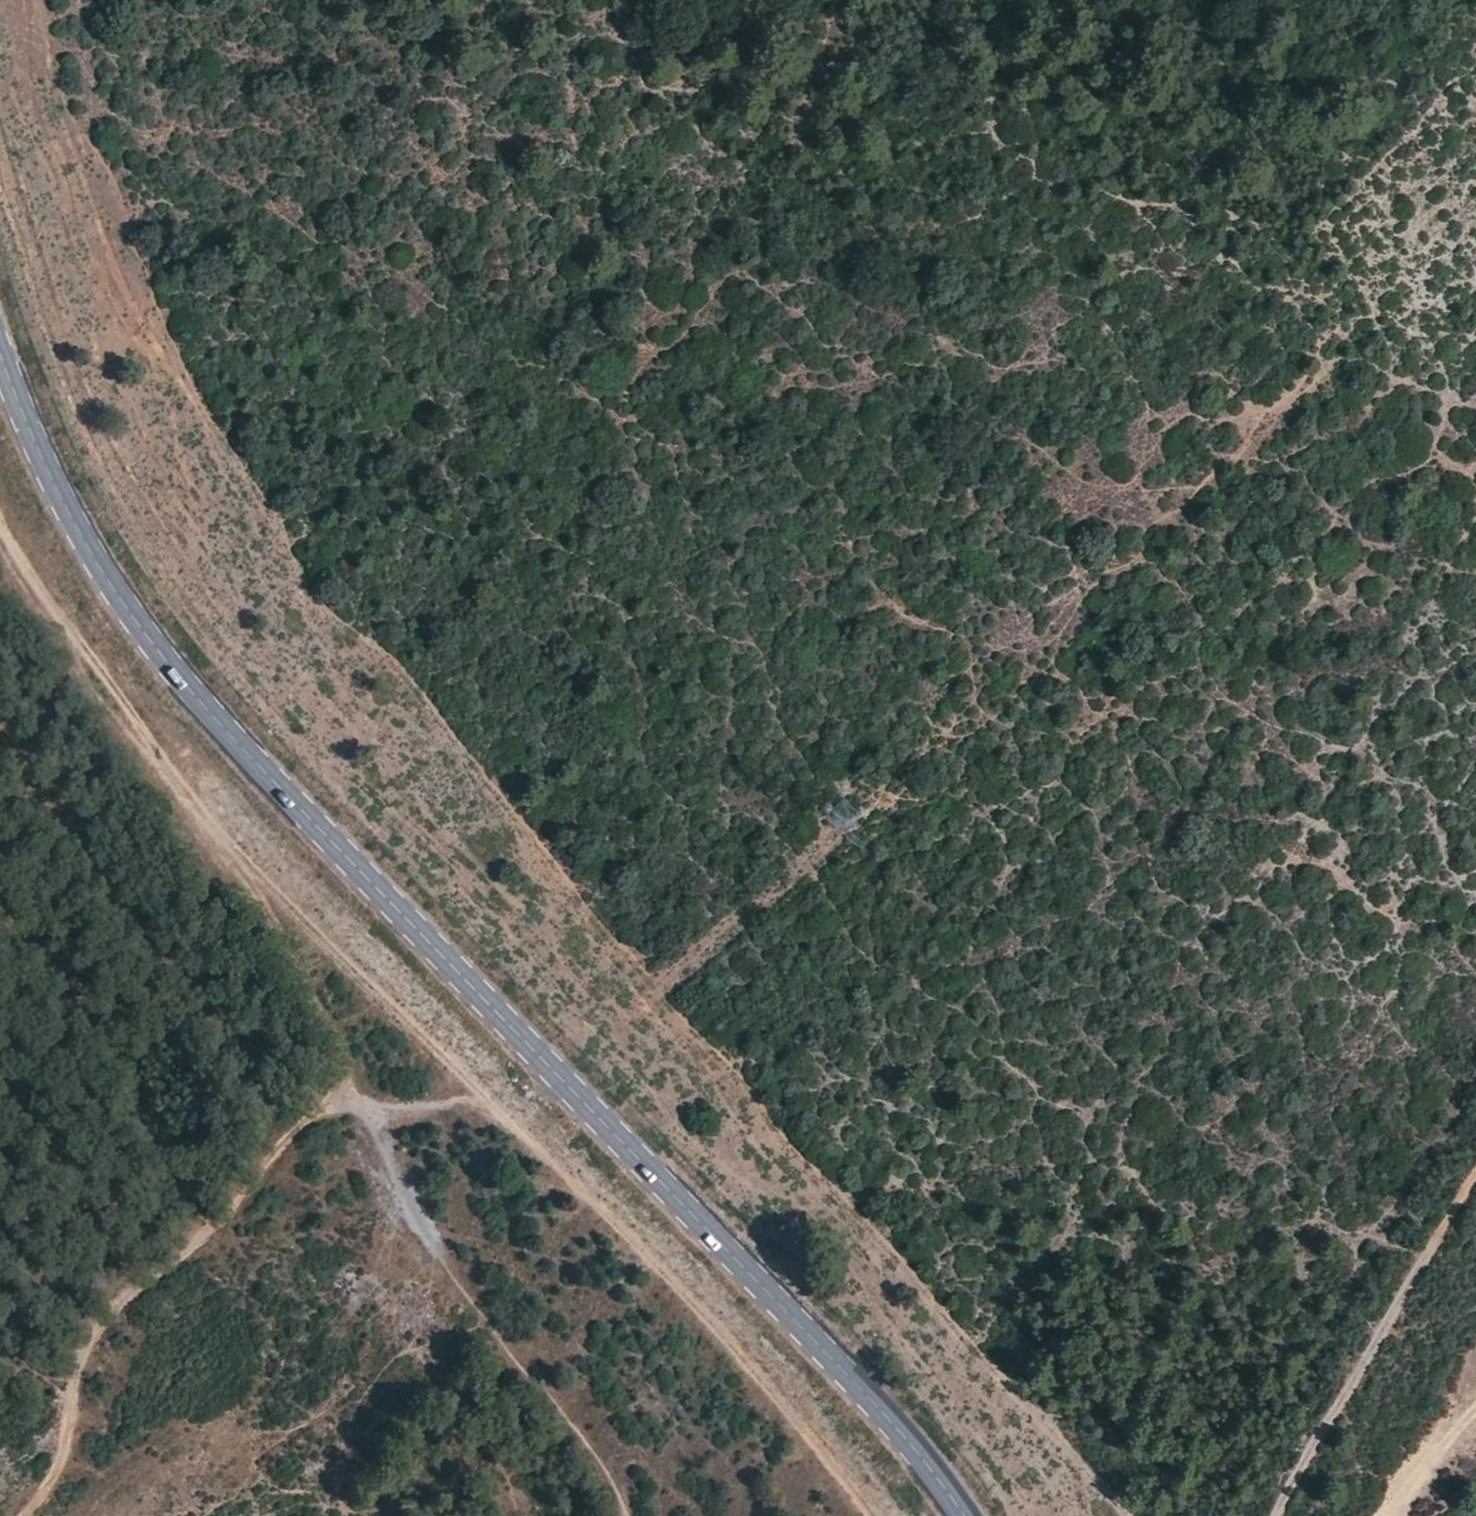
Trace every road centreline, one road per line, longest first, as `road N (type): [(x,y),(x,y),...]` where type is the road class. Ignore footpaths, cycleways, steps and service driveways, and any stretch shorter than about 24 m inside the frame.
road 1 (secondary): [(964,1515),(869,1396),(139,632),(57,496),(0,359)]
road 2 (track): [(854,1515),(684,1292),(513,1125),(92,675),(0,538)]
road 3 (track): [(32,1515),(69,1448),(78,1392),(103,1329),(213,1237),(311,1128),(448,1107),(513,1125)]
road 4 (track): [(1271,1515),(1475,1166)]

